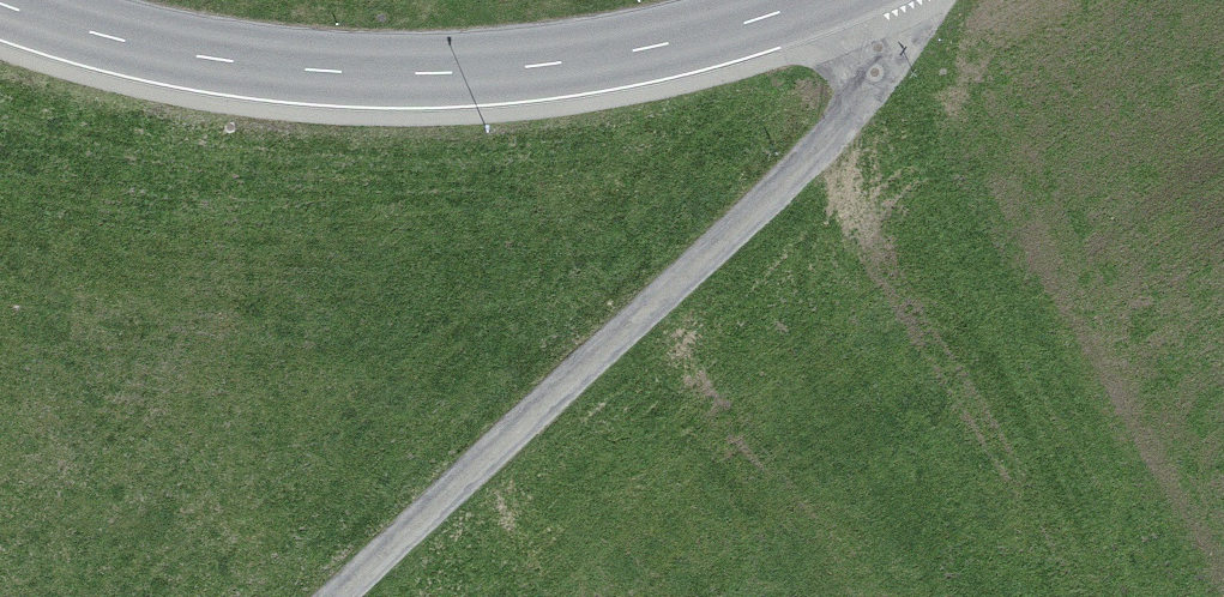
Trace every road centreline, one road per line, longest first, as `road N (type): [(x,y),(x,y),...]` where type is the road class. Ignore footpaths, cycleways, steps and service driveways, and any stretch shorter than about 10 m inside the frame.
road 1 (track): [(885,0),(897,35),(858,117),(344,596)]
road 2 (tertiary): [(8,0),(100,34),(285,68),(517,69),(753,25),(816,0)]

